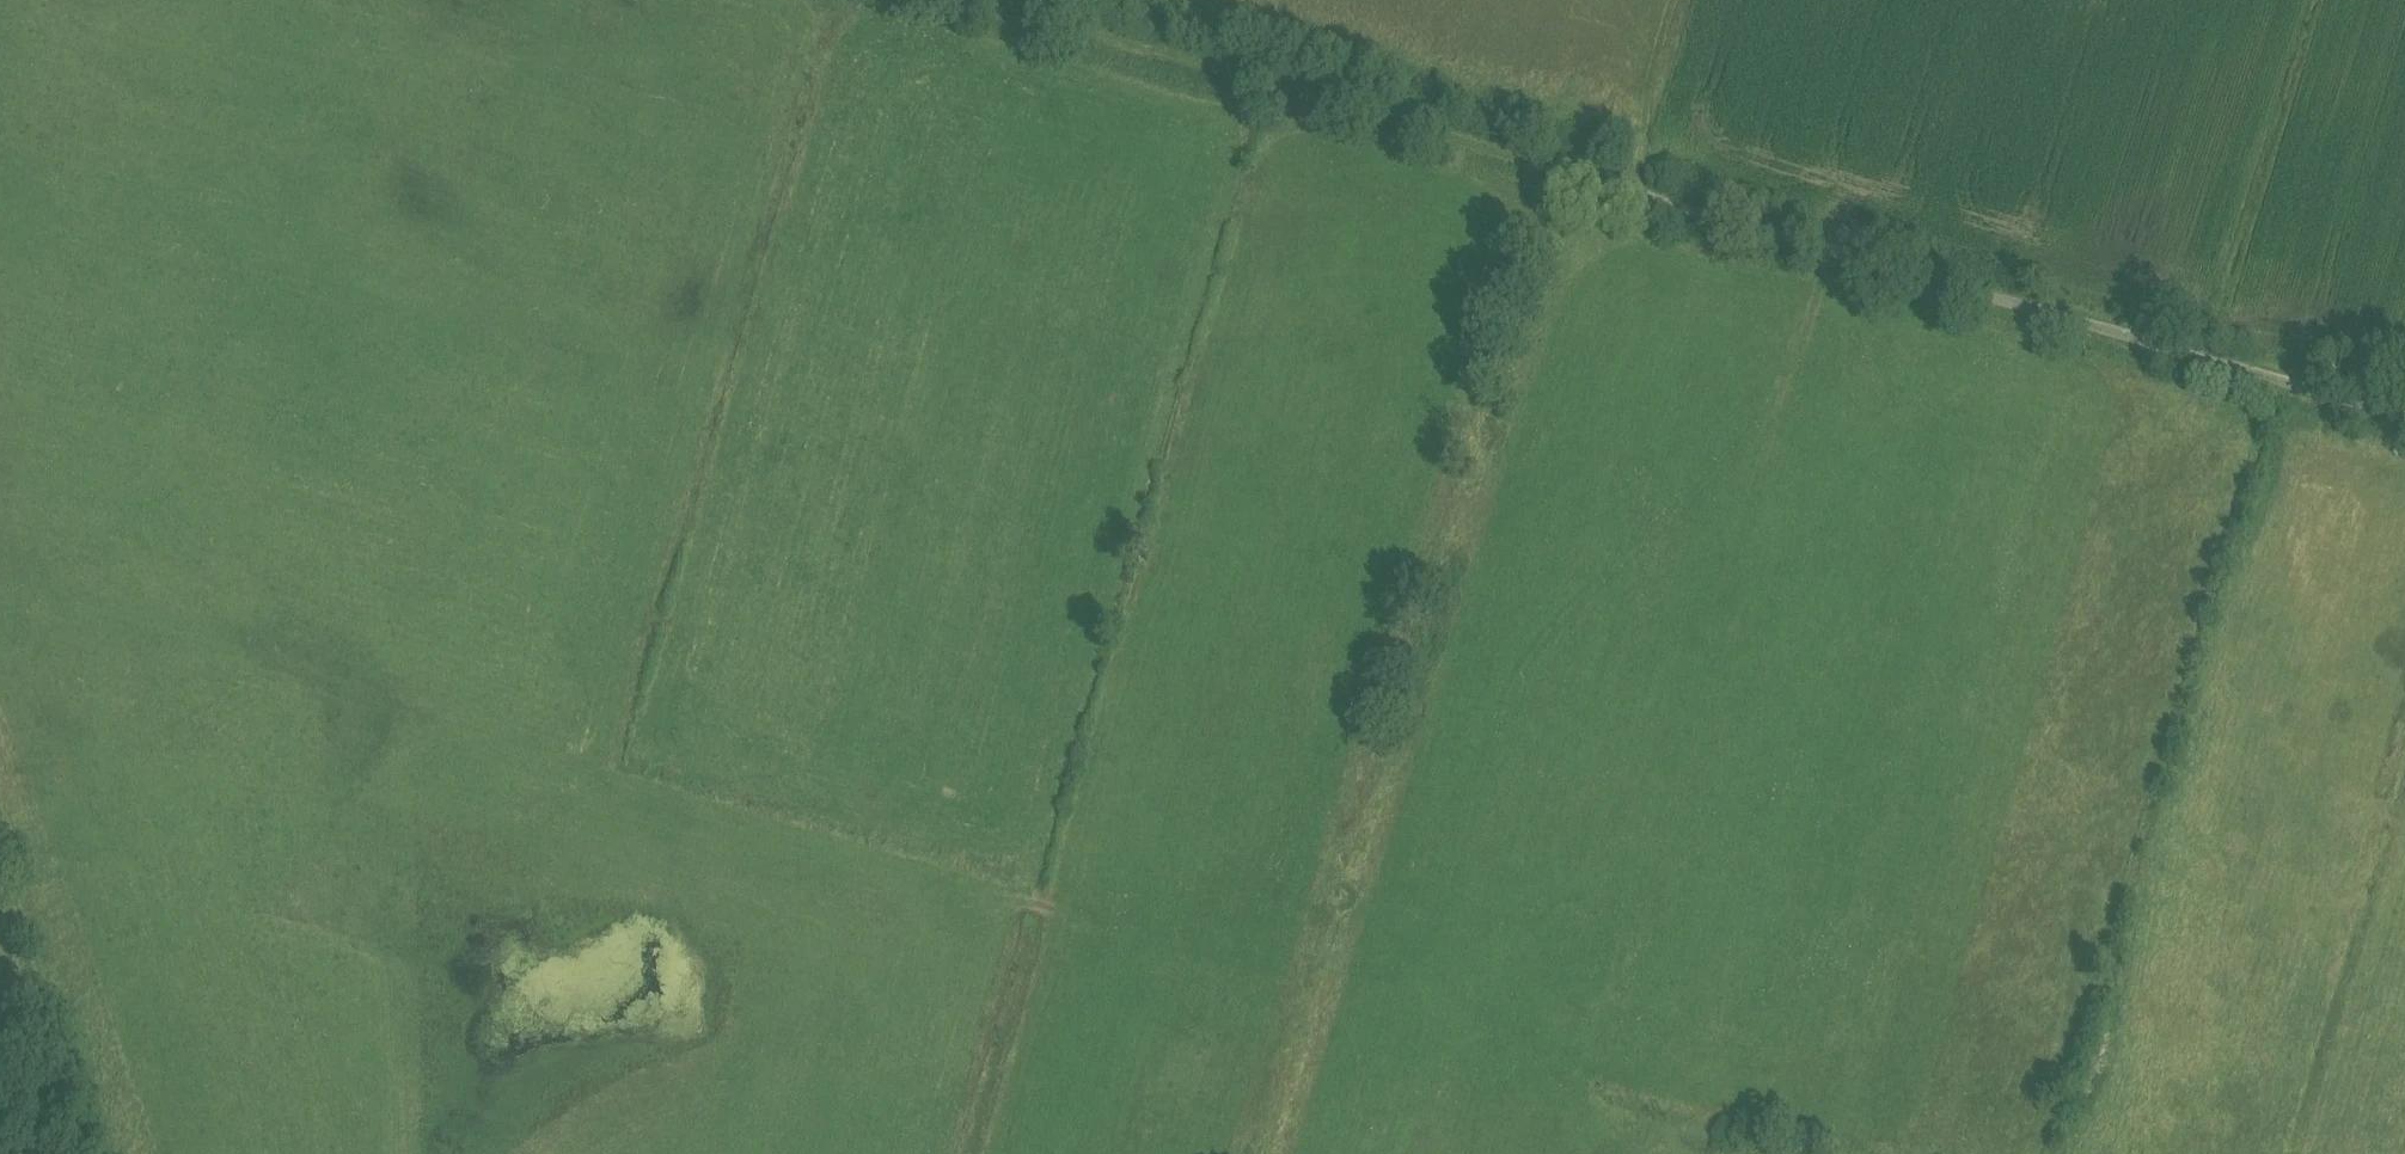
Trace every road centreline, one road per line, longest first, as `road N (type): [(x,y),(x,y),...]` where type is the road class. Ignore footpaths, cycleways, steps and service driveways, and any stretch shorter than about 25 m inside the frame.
road 1 (track): [(1008,0),(2404,411)]

